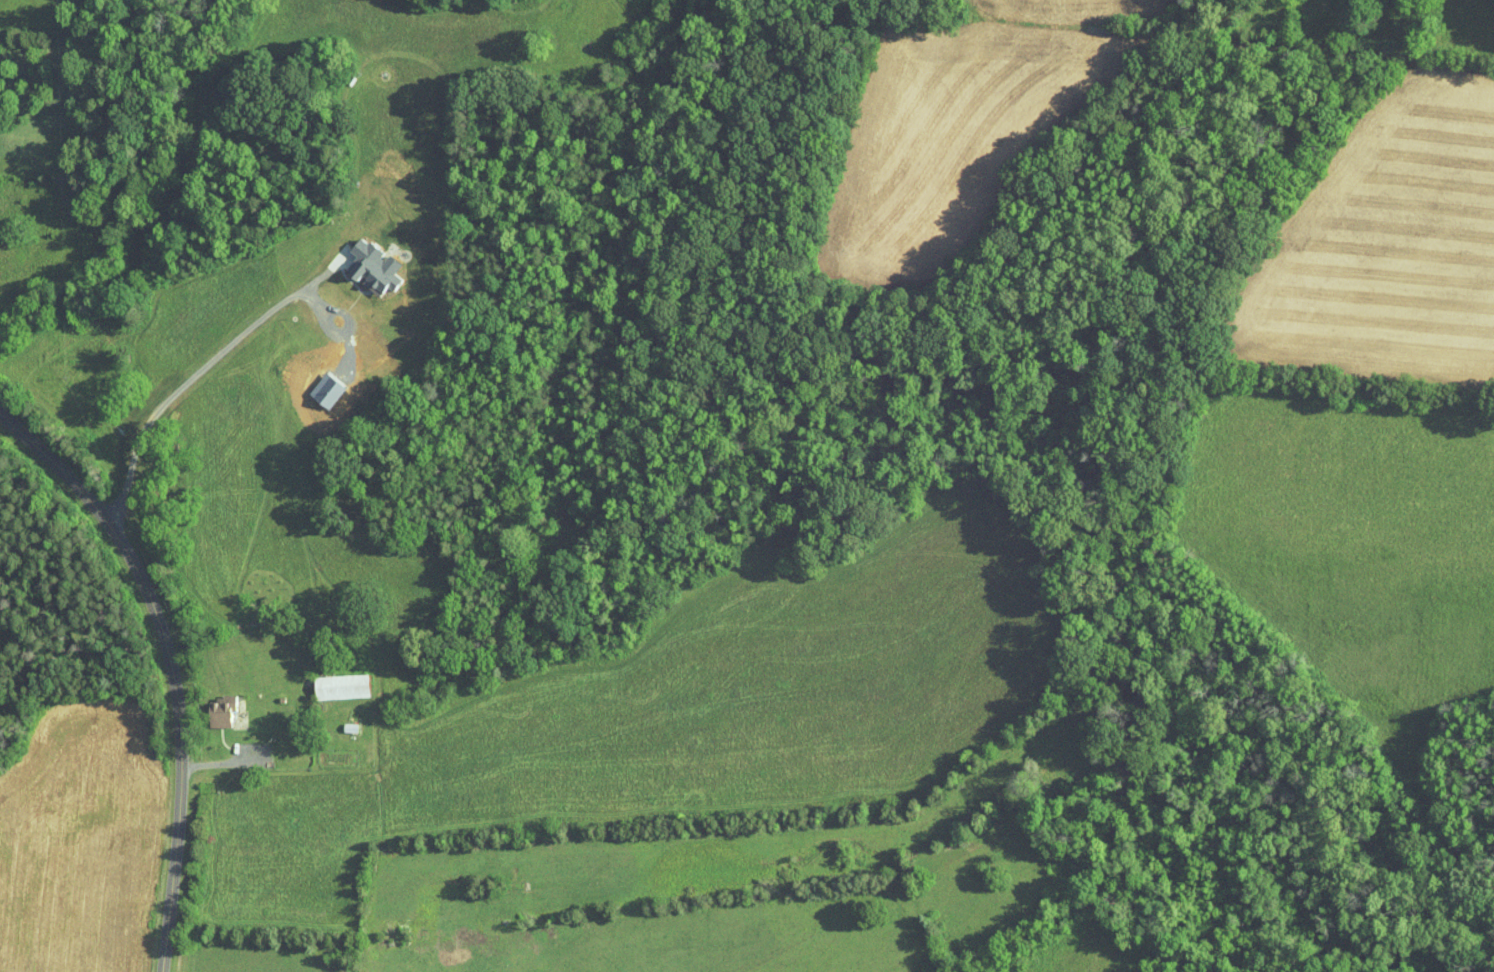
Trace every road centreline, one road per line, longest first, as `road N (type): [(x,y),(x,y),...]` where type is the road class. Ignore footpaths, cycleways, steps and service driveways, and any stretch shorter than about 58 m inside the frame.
road 1 (residential): [(162,971),(181,760),(158,620),(109,527),(0,416)]

